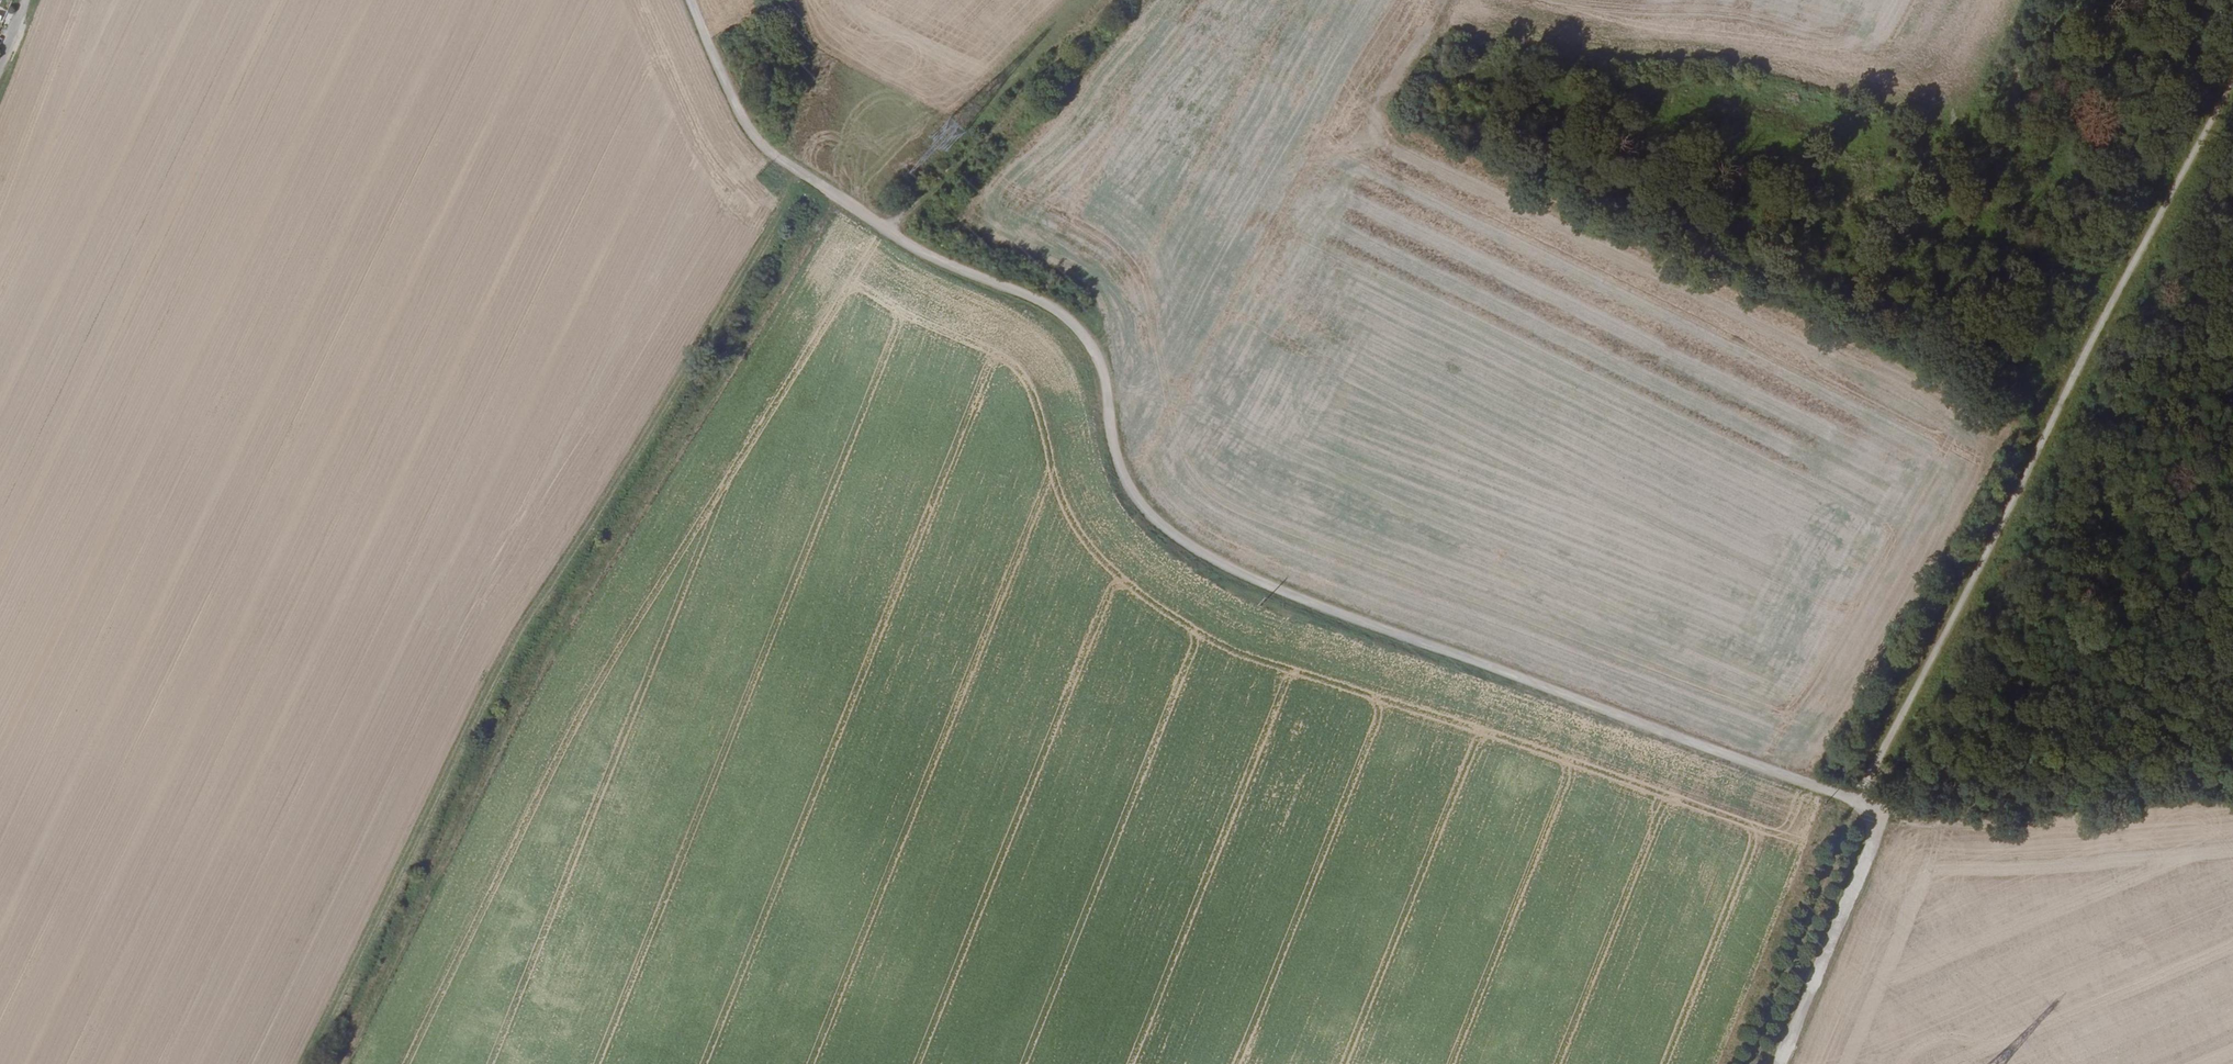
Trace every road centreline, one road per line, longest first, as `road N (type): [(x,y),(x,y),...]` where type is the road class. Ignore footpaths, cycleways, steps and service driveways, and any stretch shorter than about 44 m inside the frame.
road 1 (track): [(1779,1063),(1875,833),(1874,814),(1853,797),(1233,567),(1166,527),(1140,498),(1093,342),(1064,311),(889,232),(764,143),(696,0)]
road 2 (track): [(2232,70),(1901,710),(1874,814)]
road 3 (track): [(889,232),(1112,0)]

